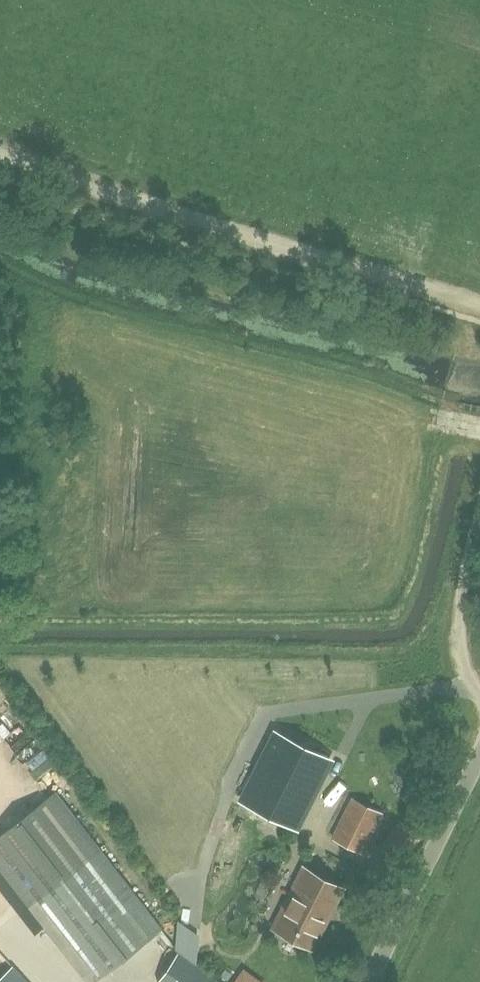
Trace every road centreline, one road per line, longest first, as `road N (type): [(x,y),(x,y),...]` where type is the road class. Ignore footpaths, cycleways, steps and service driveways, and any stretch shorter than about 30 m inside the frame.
road 1 (track): [(0,150),(217,232),(479,306)]
road 2 (unclassified): [(479,756),(368,981)]

